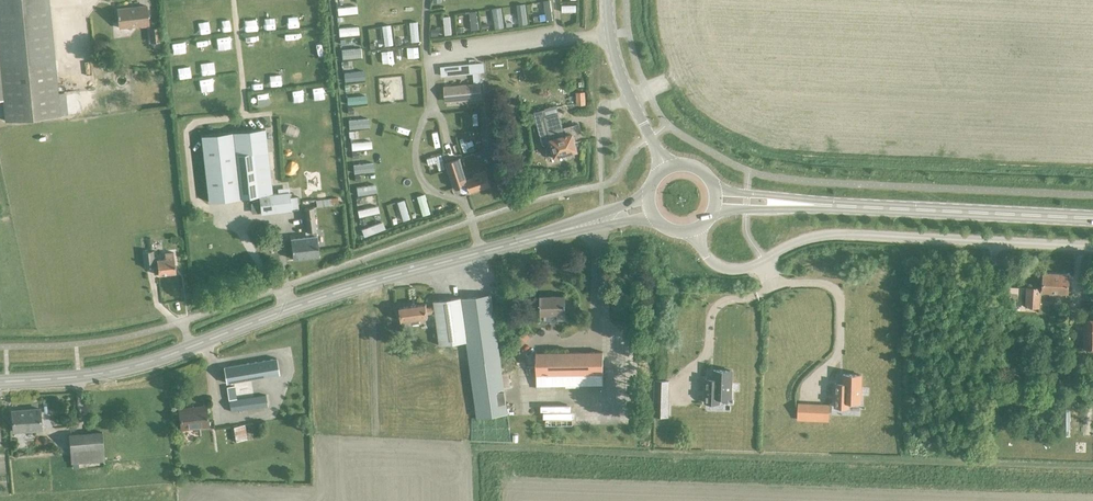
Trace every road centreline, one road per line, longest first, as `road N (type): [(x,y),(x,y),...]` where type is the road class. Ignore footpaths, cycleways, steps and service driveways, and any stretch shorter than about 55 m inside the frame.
road 1 (secondary): [(0,383),(127,370),(337,294),(651,207)]
road 2 (secondary): [(1092,219),(717,201)]
road 3 (unclassified): [(1092,247),(828,236),(762,261)]
road 4 (tertiary): [(667,171),(622,78),(606,0)]

